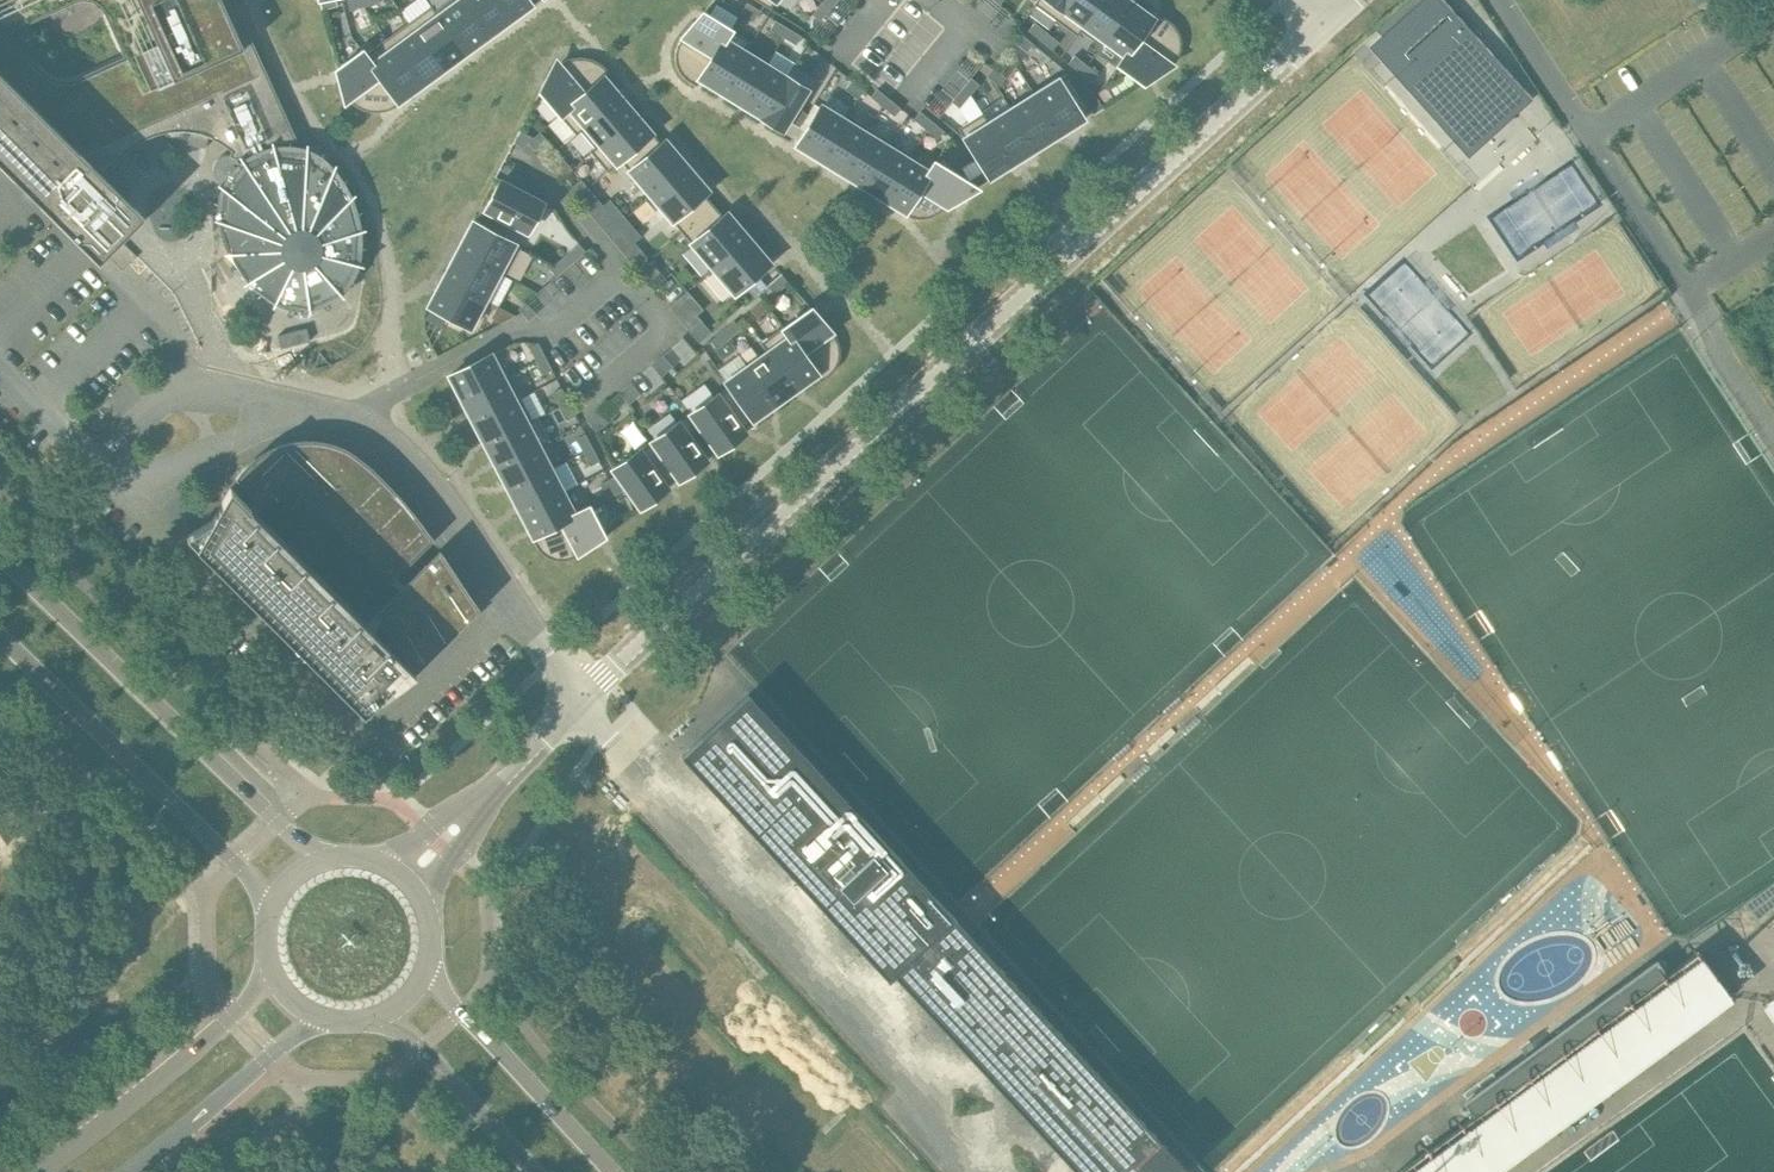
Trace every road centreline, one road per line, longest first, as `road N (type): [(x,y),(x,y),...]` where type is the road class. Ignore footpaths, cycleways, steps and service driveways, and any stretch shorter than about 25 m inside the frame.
road 1 (unclassified): [(578,709),(1332,15)]
road 2 (residential): [(974,1171),(578,709)]
road 3 (residential): [(111,489),(360,733),(505,596)]
road 4 (residential): [(1502,0),(1705,311),(1724,363),(1773,437)]
road 5 (secondary): [(326,859),(0,555)]
road 6 (secondary): [(0,636),(272,905)]
road 7 (tertiary): [(271,973),(174,1069),(34,1171)]
road 8 (secondary): [(614,1171),(427,966)]
road 9 (residential): [(505,596),(429,487),(367,424),(319,407)]
road 10 (residential): [(319,407),(212,379),(155,404),(88,470)]
road 11 (tertiary): [(130,1171),(321,1018)]
road 12 (residential): [(111,489),(319,407)]
road 13 (secondary): [(383,1015),(534,1171)]
road 14 (unclassified): [(473,810),(578,709)]
road 15 (residential): [(578,709),(505,596)]
road 16 (residential): [(88,470),(0,380)]

